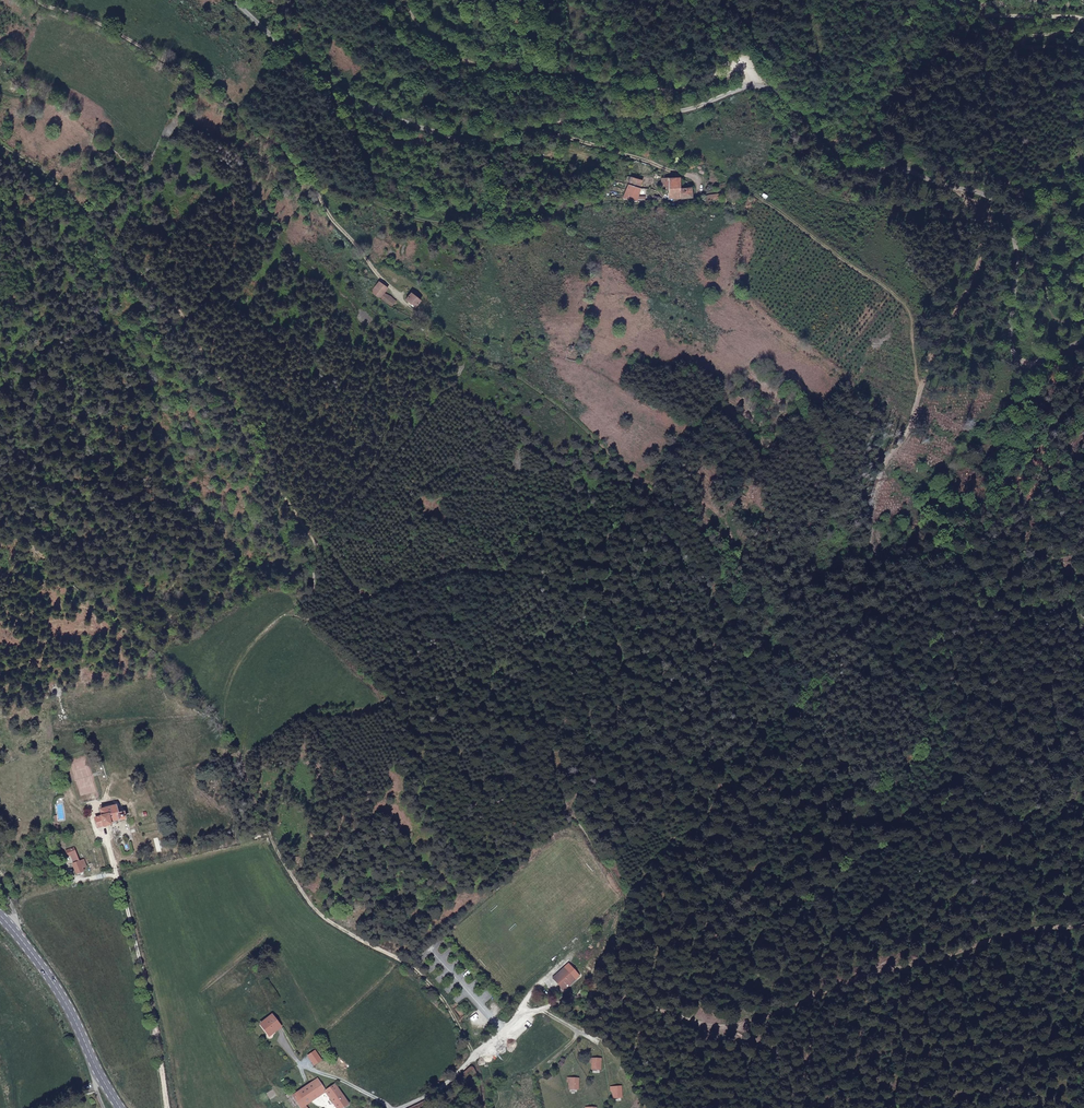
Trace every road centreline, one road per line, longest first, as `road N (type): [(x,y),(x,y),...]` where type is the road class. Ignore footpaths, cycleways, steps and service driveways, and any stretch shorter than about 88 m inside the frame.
road 1 (track): [(484,1107),(474,1056),(444,1000),(402,960),(330,922),(304,892),(269,836),(225,711),(230,677),(251,647),(291,616),(327,615),(364,599),(361,589),(330,550),(312,542),(252,454),(181,310),(45,172),(0,141)]
road 2 (track): [(302,168),(332,218),(420,318),(561,406),(695,532),(851,800),(865,813),(1014,863),(1083,908)]
road 3 (unclassified): [(234,0),(332,83),(470,136),(572,116),(681,110),(745,86),(774,91),(842,162),(873,174),(921,174),(992,195),(1011,217),(1016,243),(1010,336),(1017,359),(1034,363),(1083,342)]
road 4 (track): [(543,1010),(603,995),(743,1033),(872,976),(936,968),(1083,928)]
road 5 (track): [(969,194),(983,243),(980,262),(924,376),(909,311),(887,286),(757,195),(705,194)]
road 6 (track): [(302,168),(423,218),(456,223),(705,194)]
road 7 (track): [(403,0),(446,49),(477,63),(658,89),(736,71),(757,85)]
road 8 (track): [(41,0),(175,65),(302,168)]
road 9 (track): [(932,178),(997,173),(1031,212),(1054,316),(1072,321),(1083,313)]
road 10 (track): [(115,868),(154,1015),(167,1107)]
road 11 (track): [(705,194),(771,171),(839,198),(900,171)]
road 12 (primary): [(15,931),(60,993),(121,1107)]
road 13 (residential): [(400,1107),(453,1083),(474,1056),(543,1010)]

